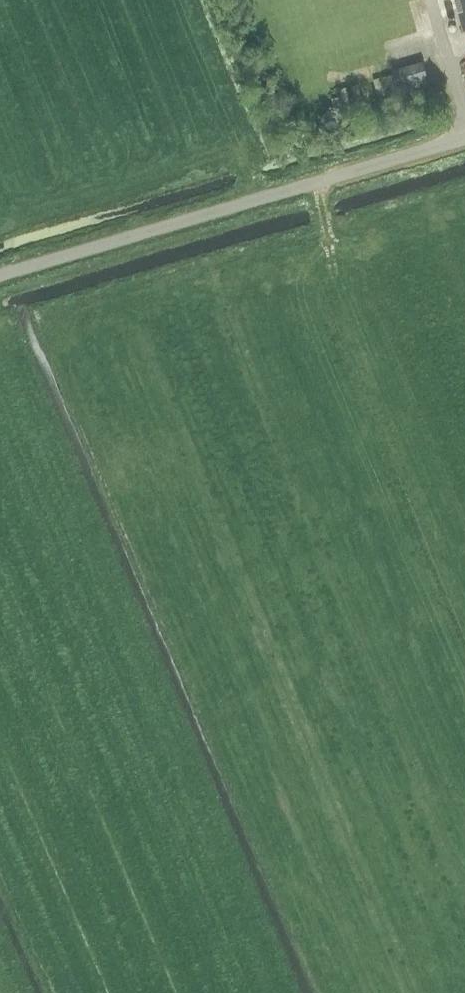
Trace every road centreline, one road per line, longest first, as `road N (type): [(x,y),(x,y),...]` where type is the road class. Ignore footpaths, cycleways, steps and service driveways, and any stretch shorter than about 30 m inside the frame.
road 1 (unclassified): [(0,278),(464,144)]

